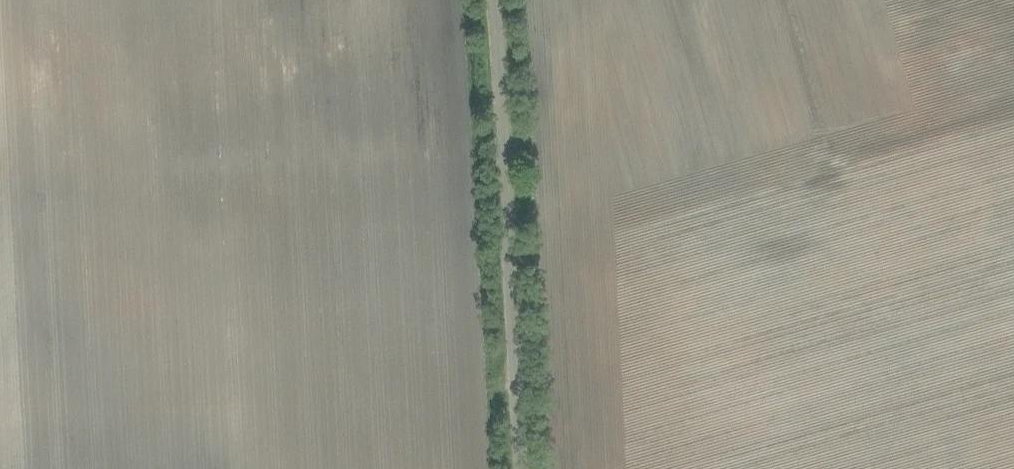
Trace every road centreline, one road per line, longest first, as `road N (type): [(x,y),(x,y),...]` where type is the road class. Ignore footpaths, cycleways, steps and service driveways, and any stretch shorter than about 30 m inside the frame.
road 1 (unclassified): [(520,468),(492,0)]

